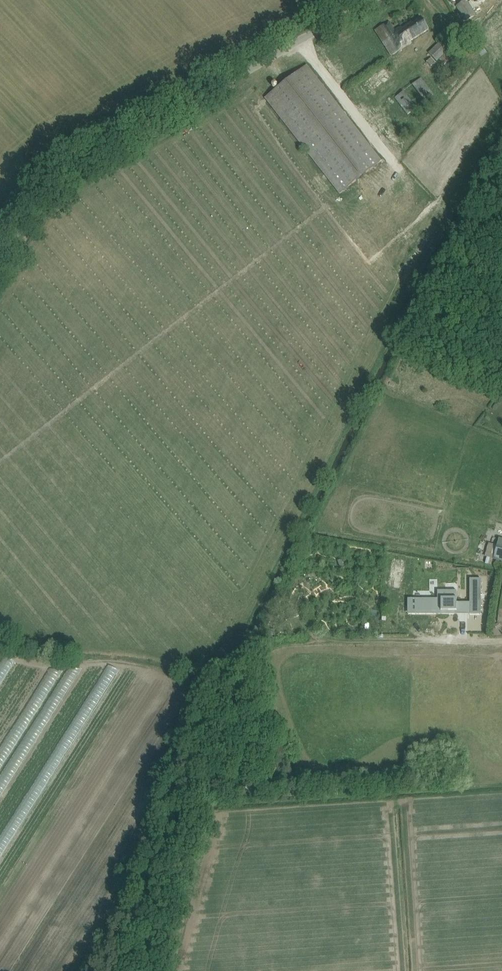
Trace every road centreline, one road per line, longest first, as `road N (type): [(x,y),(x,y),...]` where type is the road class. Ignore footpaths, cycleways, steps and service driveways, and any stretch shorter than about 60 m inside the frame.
road 1 (track): [(0,647),(50,668),(126,666),(184,690),(115,872),(108,927),(82,970)]
road 2 (unclassified): [(0,259),(43,193),(65,174),(370,0)]

